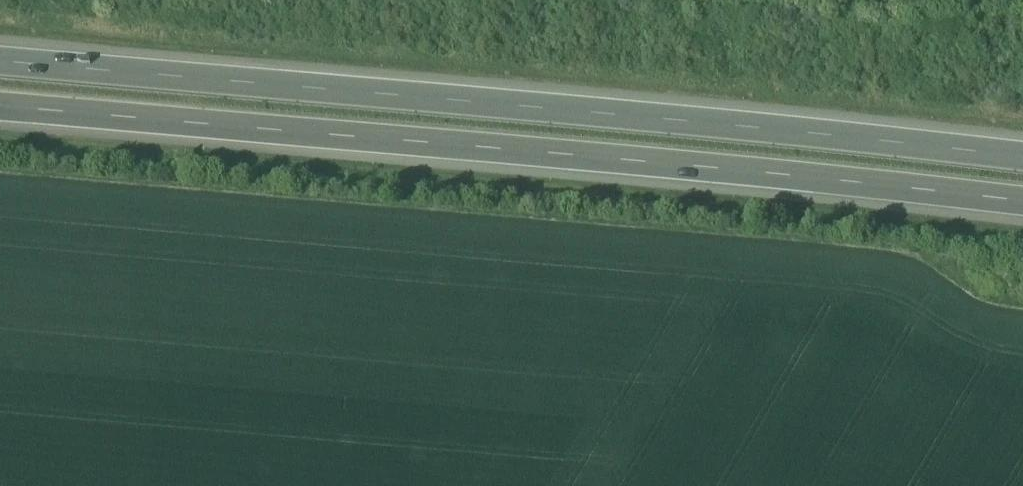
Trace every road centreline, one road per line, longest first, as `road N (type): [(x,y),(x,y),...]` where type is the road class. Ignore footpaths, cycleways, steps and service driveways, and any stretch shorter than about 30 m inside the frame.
road 1 (motorway): [(0,98),(1022,196)]
road 2 (motorway): [(1022,151),(0,54)]

